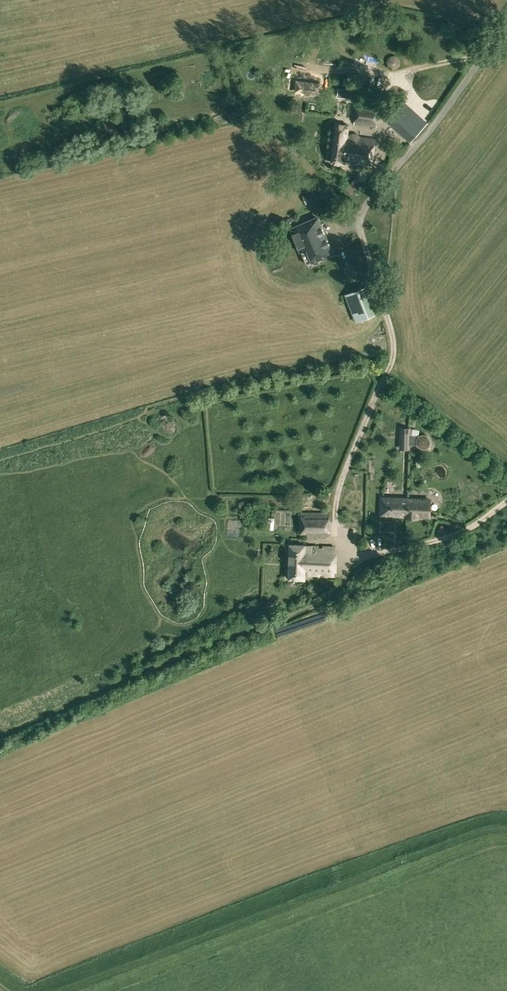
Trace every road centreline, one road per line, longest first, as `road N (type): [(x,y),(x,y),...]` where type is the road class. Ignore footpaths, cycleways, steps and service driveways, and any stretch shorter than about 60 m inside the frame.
road 1 (track): [(0,737),(303,609),(335,591),(356,559),(455,535),(506,501)]
road 2 (unclassified): [(335,507),(394,350),(361,215),(506,23)]

